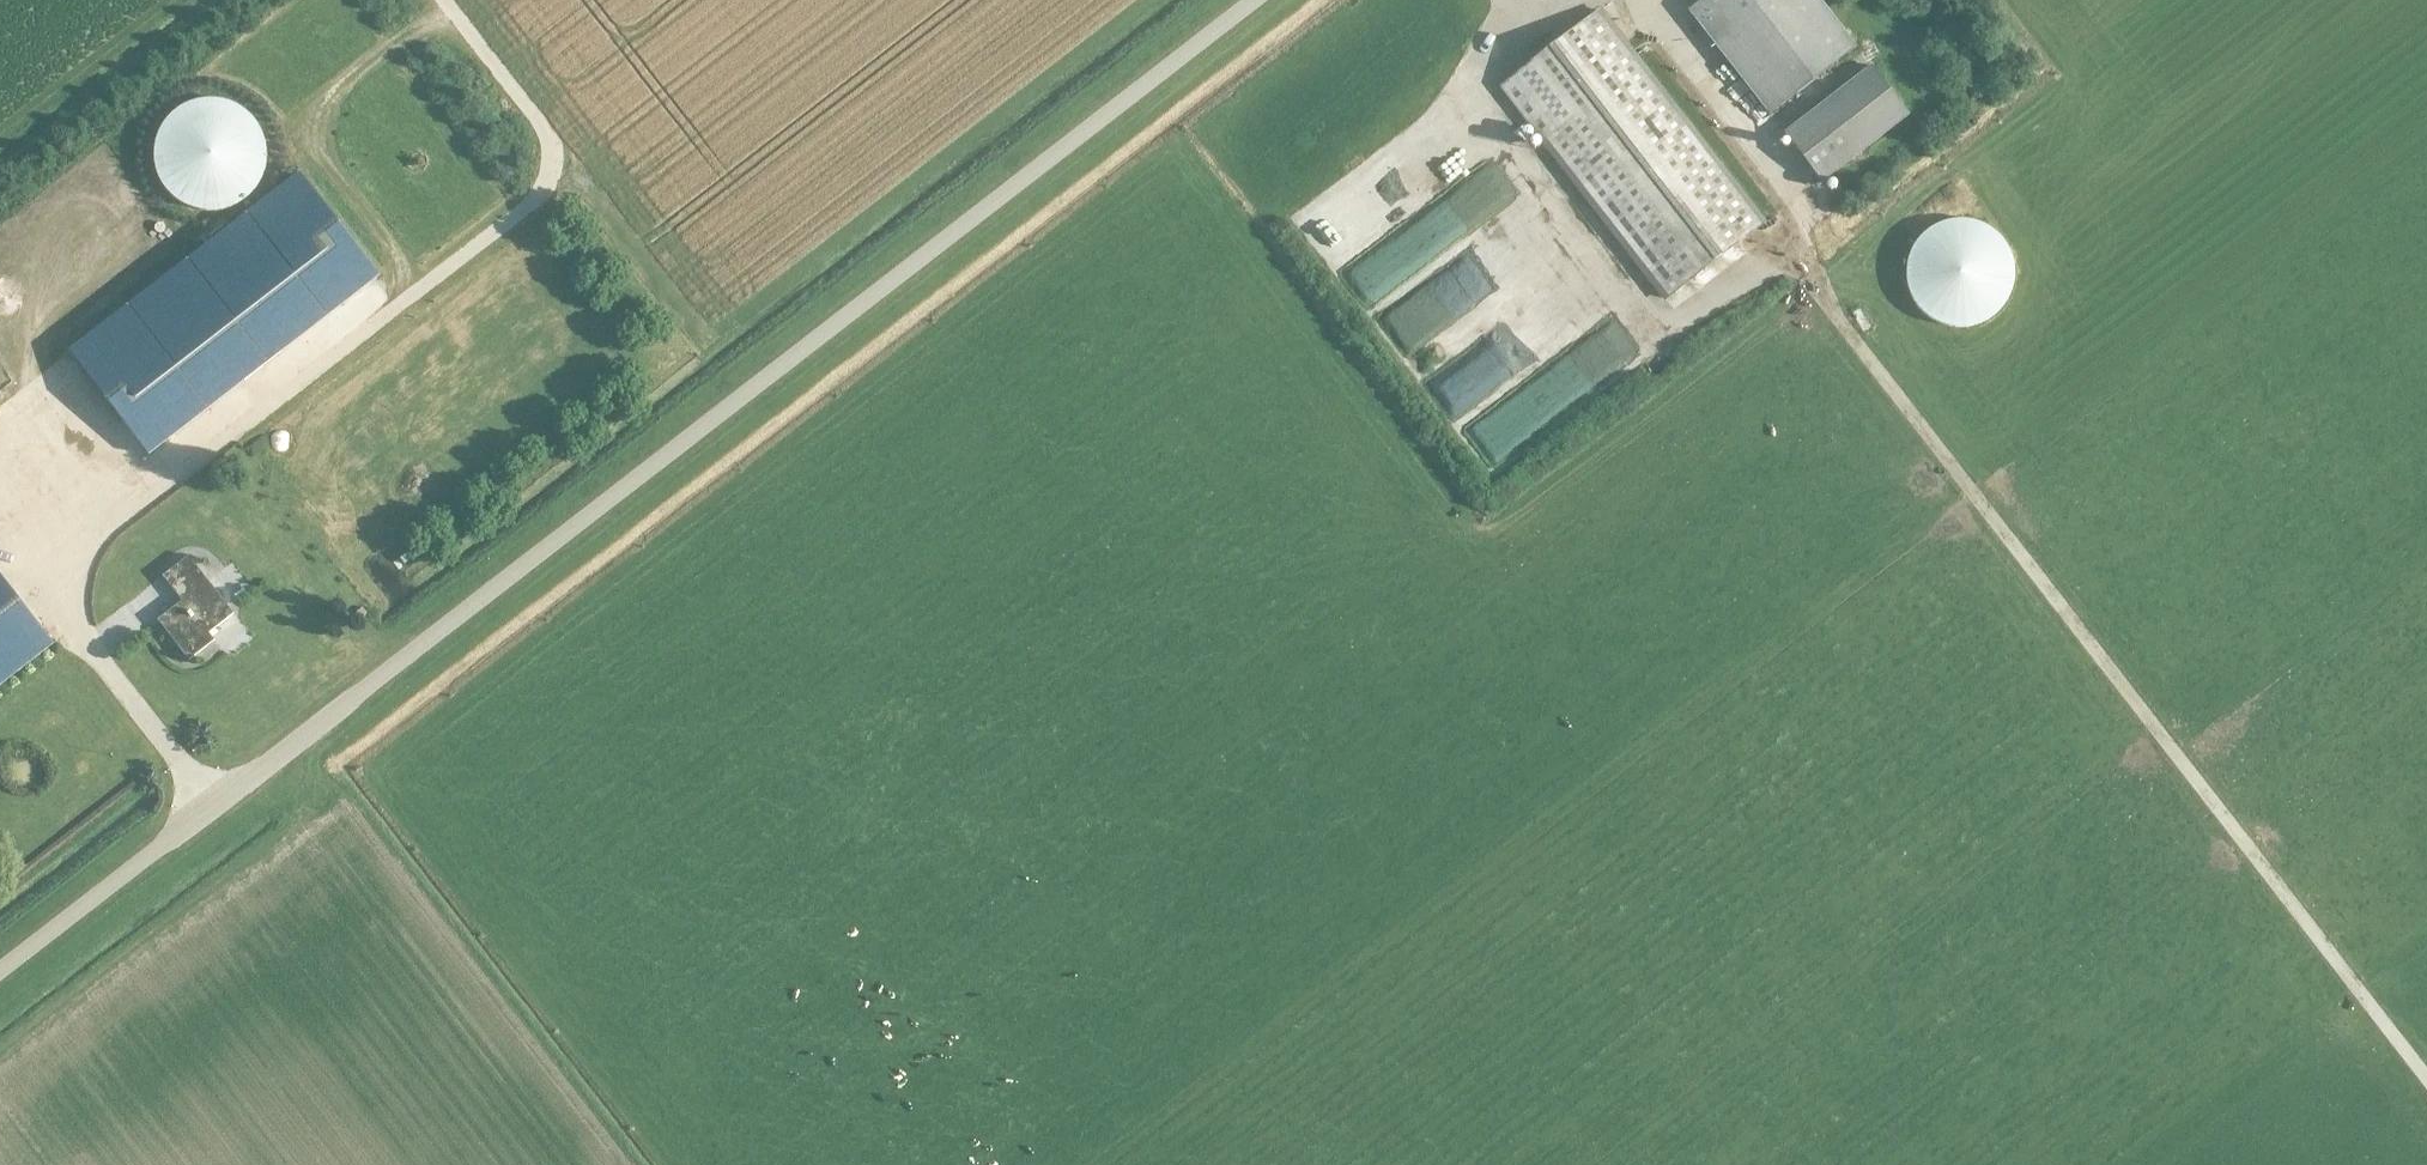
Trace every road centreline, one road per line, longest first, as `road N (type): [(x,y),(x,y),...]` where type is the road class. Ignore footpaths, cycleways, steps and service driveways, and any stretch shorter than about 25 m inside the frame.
road 1 (unclassified): [(0,974),(347,699),(1273,0)]

